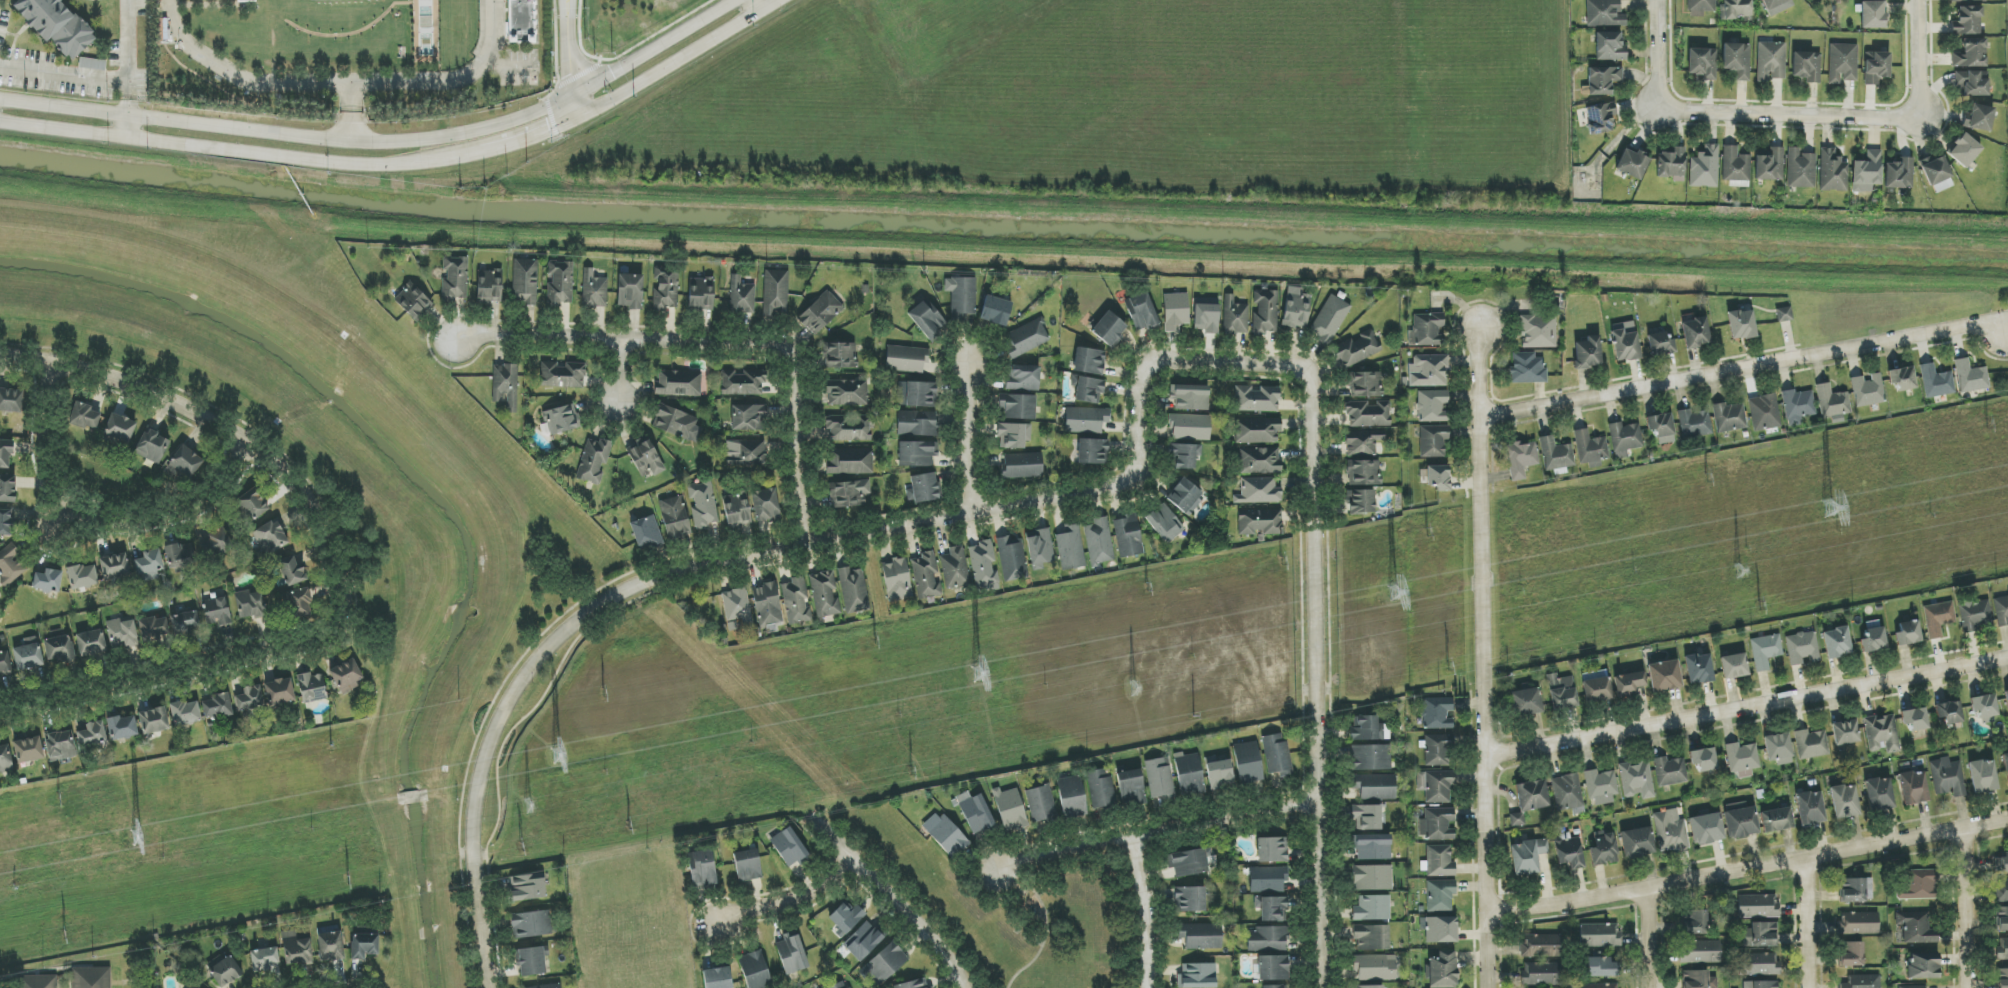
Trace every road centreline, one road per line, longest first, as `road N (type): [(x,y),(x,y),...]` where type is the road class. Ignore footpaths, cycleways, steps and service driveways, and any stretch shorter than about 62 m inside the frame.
road 1 (residential): [(1132,478),(679,569),(624,591),(564,633),(513,690),(479,766),(470,852),(487,987)]
road 2 (tertiary): [(735,0),(567,98),(458,135),(346,144),(0,99)]
road 3 (residential): [(1486,987),(1478,312)]
road 4 (residential): [(448,339),(787,350),(795,363),(794,455),(807,546)]
road 5 (residential): [(1478,418),(2007,319)]
road 6 (residential): [(2007,659),(1481,757)]
road 7 (residential): [(2007,823),(1647,893),(1484,915)]
road 8 (residential): [(0,367),(154,412),(262,476),(293,507),(323,563),(338,619),(330,639),(276,659)]
road 9 (tertiary): [(0,123),(338,165),(442,159)]
road 10 (residential): [(1317,802),(1308,377)]
road 11 (residential): [(33,371),(29,476),(58,533),(125,538),(167,529),(218,491),(231,457)]
road 12 (residential): [(1317,802),(997,871)]
road 13 (residential): [(276,659),(0,714)]
road 14 (residential): [(1921,118),(1658,111)]
road 15 (tertiary): [(578,119),(781,0)]
road 16 (residential): [(814,822),(935,943),(965,987)]
road 17 (residential): [(1319,987),(1317,802)]
road 18 (residential): [(1965,831),(1967,987)]
road 19 (residential): [(1308,377),(1288,367),(1156,362)]
road 20 (residential): [(717,928),(822,888),(854,862)]
road 21 (residential): [(1131,837),(1146,911),(1148,987)]
road 22 (residential): [(968,365),(975,513)]
road 23 (tertiary): [(442,159),(578,119)]
road 24 (residential): [(1806,861),(1808,987)]
road 25 (residential): [(1132,478),(1143,375),(1156,362)]
road 26 (tertiary): [(578,119),(567,98),(566,0)]

